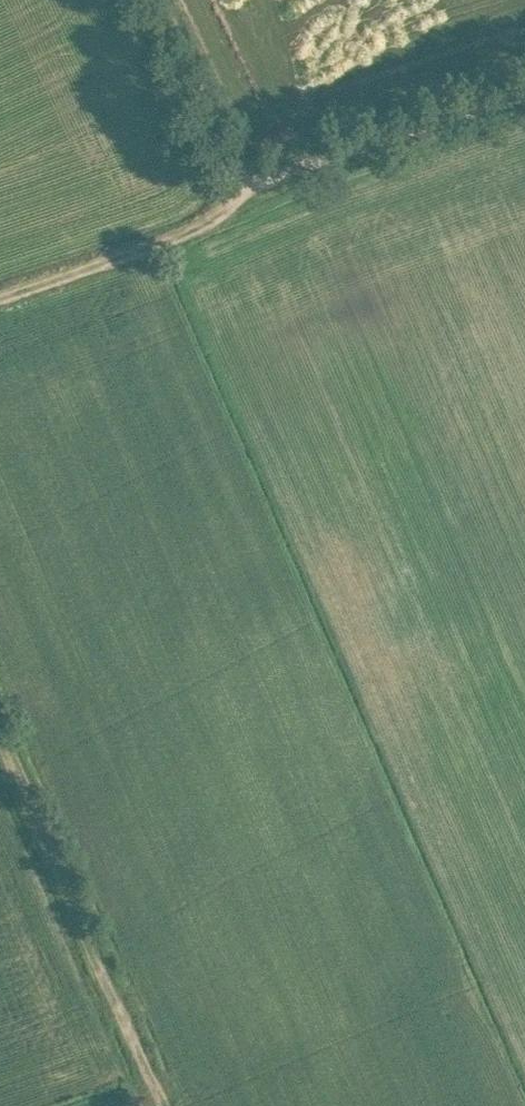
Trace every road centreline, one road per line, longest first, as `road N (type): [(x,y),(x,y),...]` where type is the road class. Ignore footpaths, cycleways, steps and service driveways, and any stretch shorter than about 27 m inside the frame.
road 1 (track): [(166,1105),(0,721)]
road 2 (unclassified): [(227,167),(524,76)]
road 3 (track): [(0,301),(192,233),(229,198),(227,167)]
road 4 (residential): [(145,0),(227,167)]

